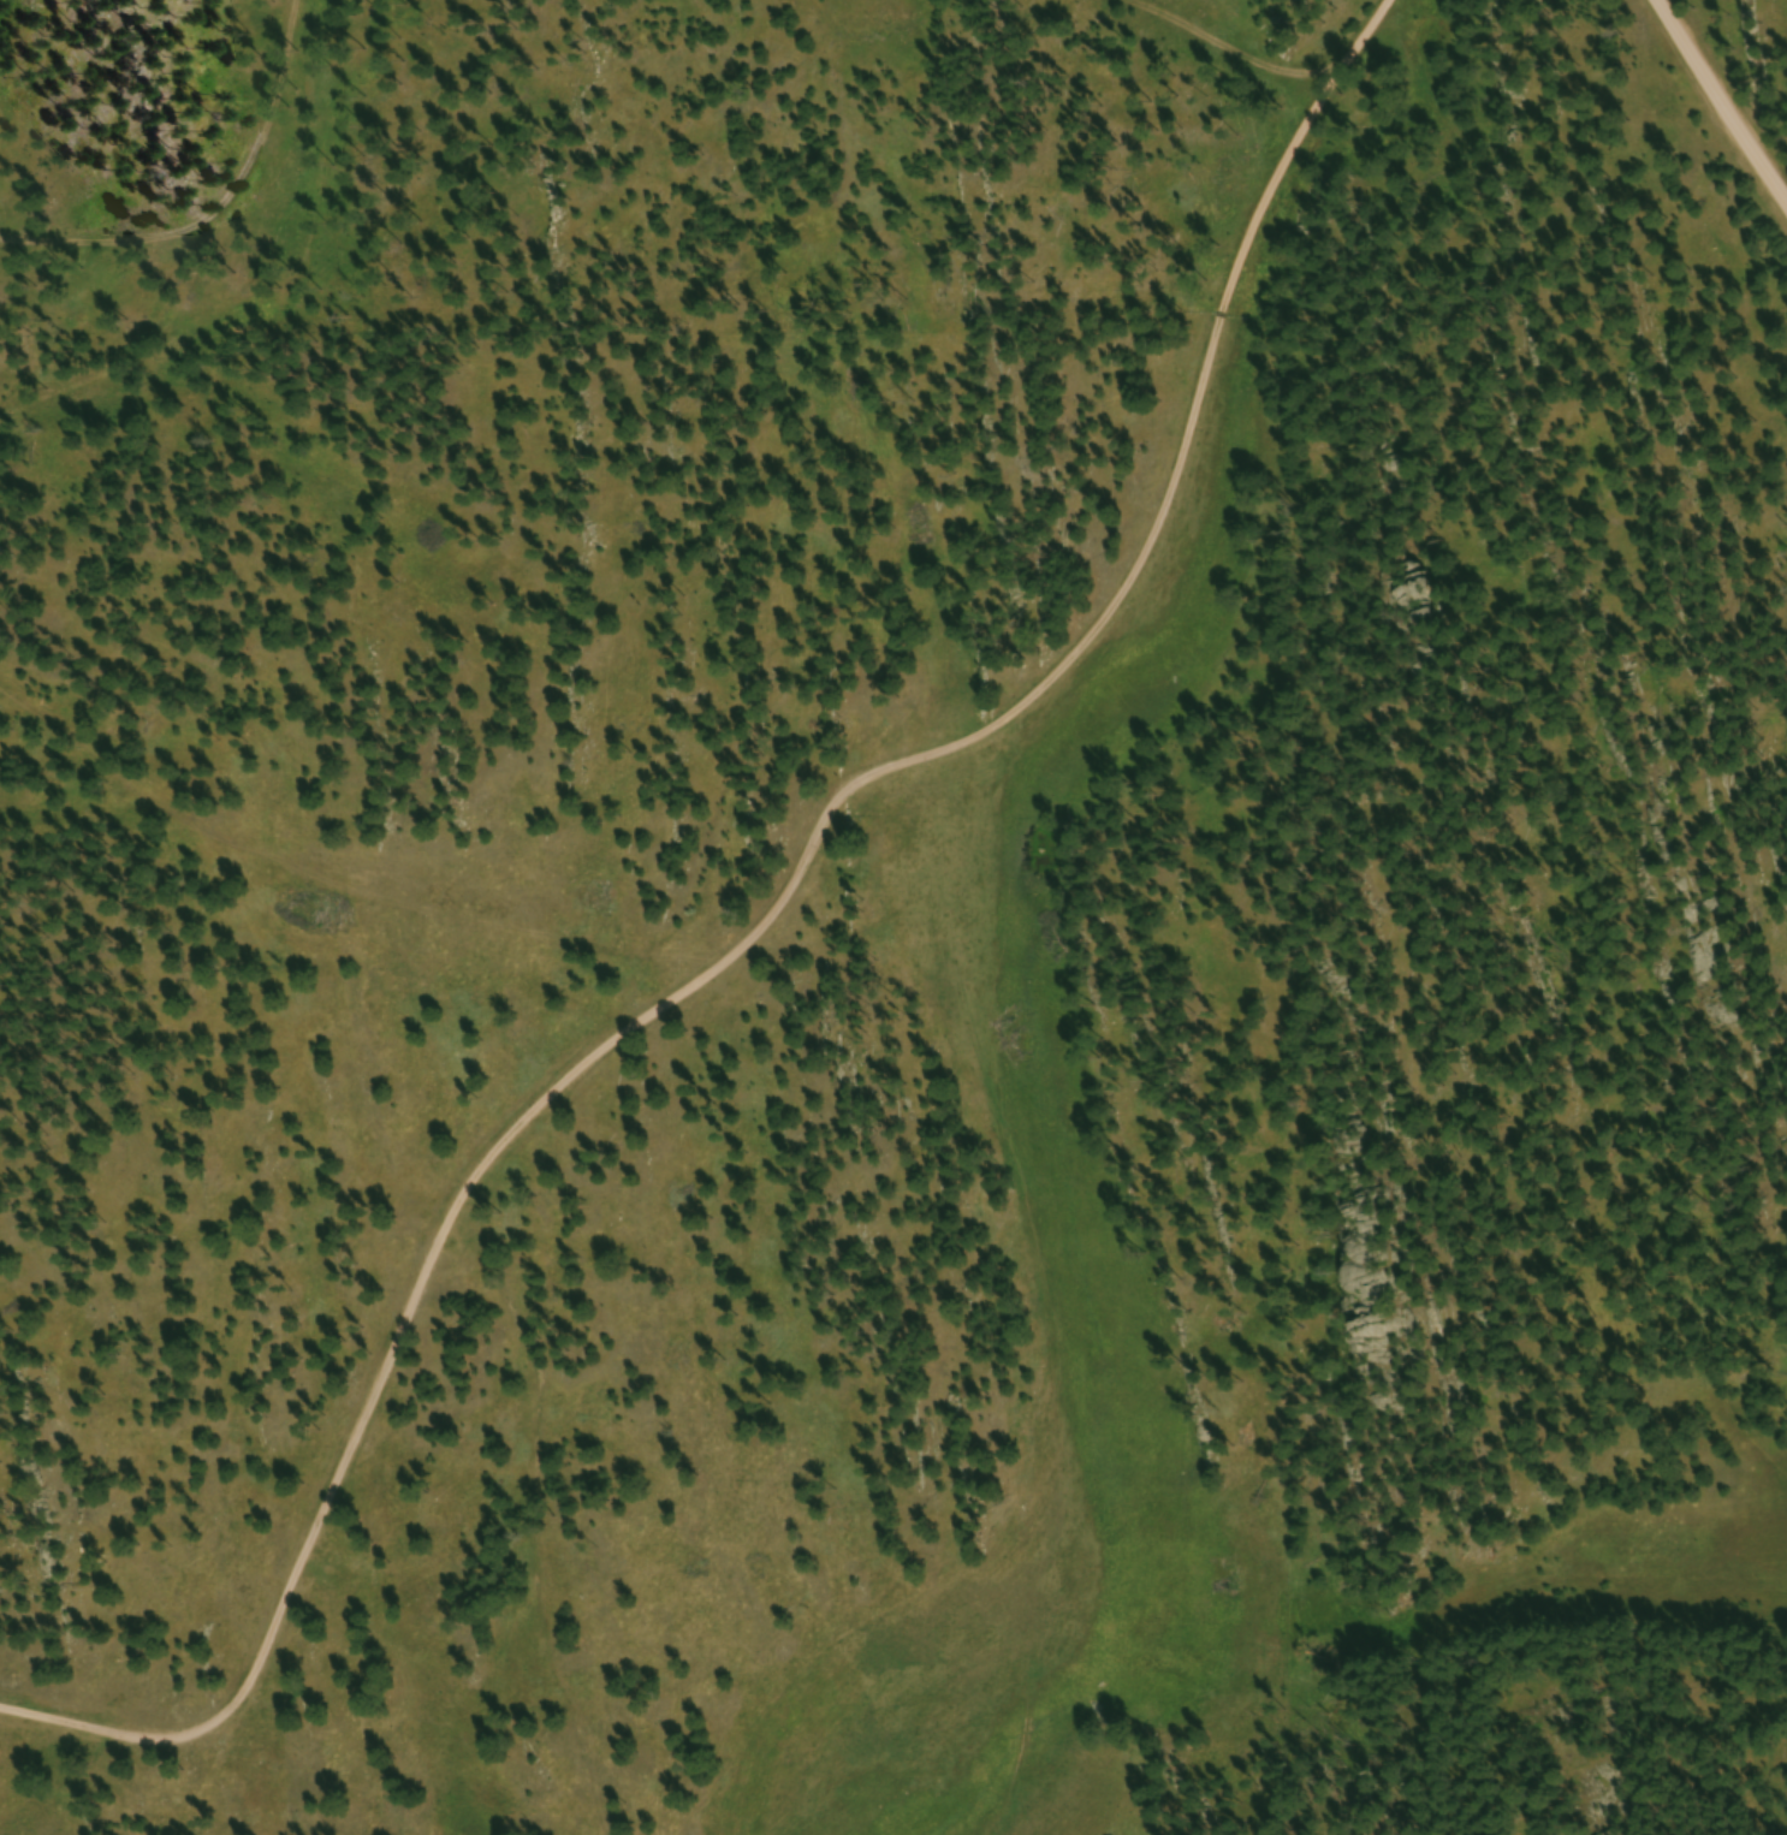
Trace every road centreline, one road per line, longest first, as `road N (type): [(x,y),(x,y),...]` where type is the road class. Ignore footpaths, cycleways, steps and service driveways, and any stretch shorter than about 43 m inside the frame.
road 1 (residential): [(0,1707),(131,1735),(183,1733),(234,1691),(452,1199),(512,1115),(761,922),(826,796),(874,761),(968,735),(1053,665),(1114,593),(1160,495),(1201,337),(1255,196),(1374,0)]
road 2 (track): [(0,232),(114,239),(173,231),(221,195),(281,0)]
road 3 (residential): [(1786,209),(1651,0)]

